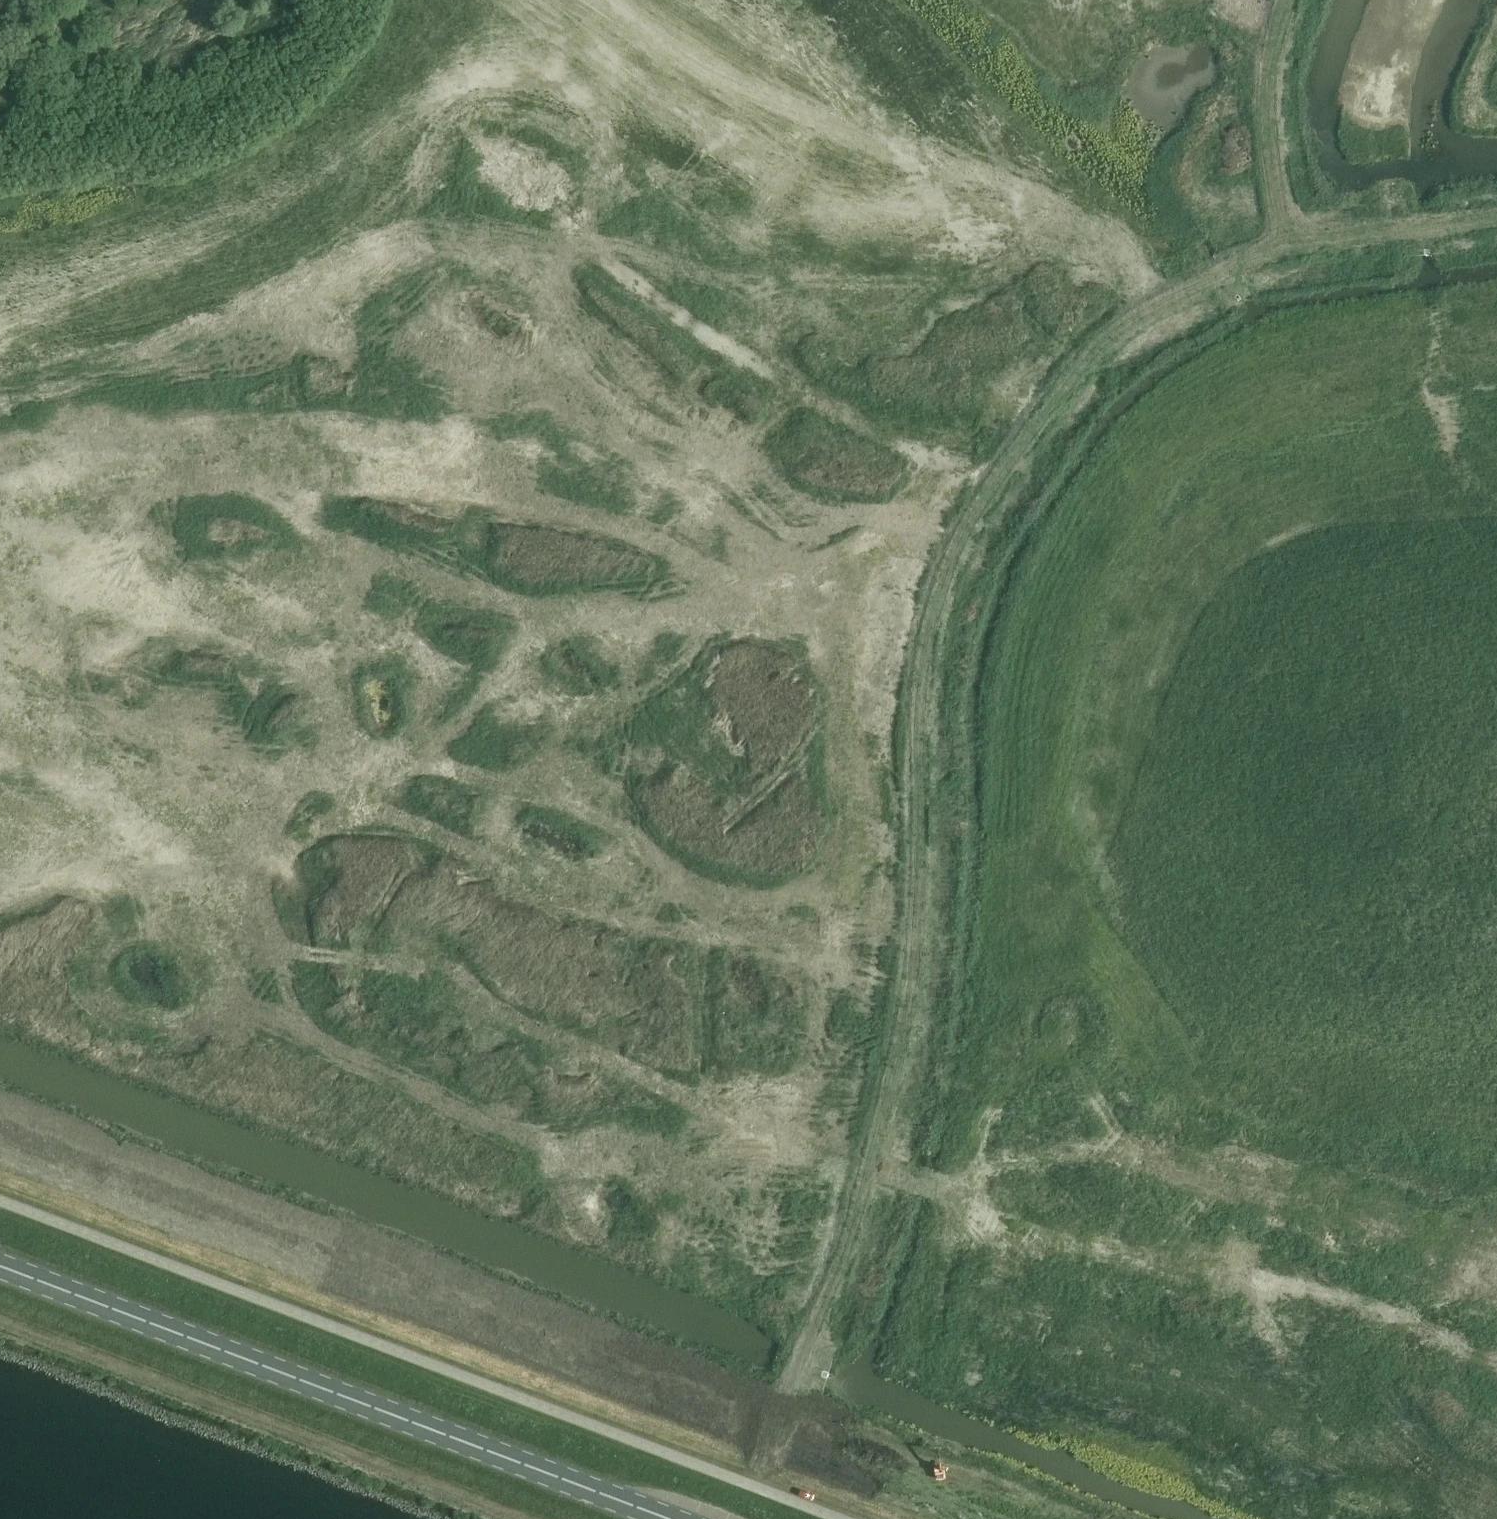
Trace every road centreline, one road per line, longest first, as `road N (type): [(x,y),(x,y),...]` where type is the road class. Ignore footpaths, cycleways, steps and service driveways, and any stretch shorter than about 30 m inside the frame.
road 1 (secondary): [(671,1518),(0,1266)]

